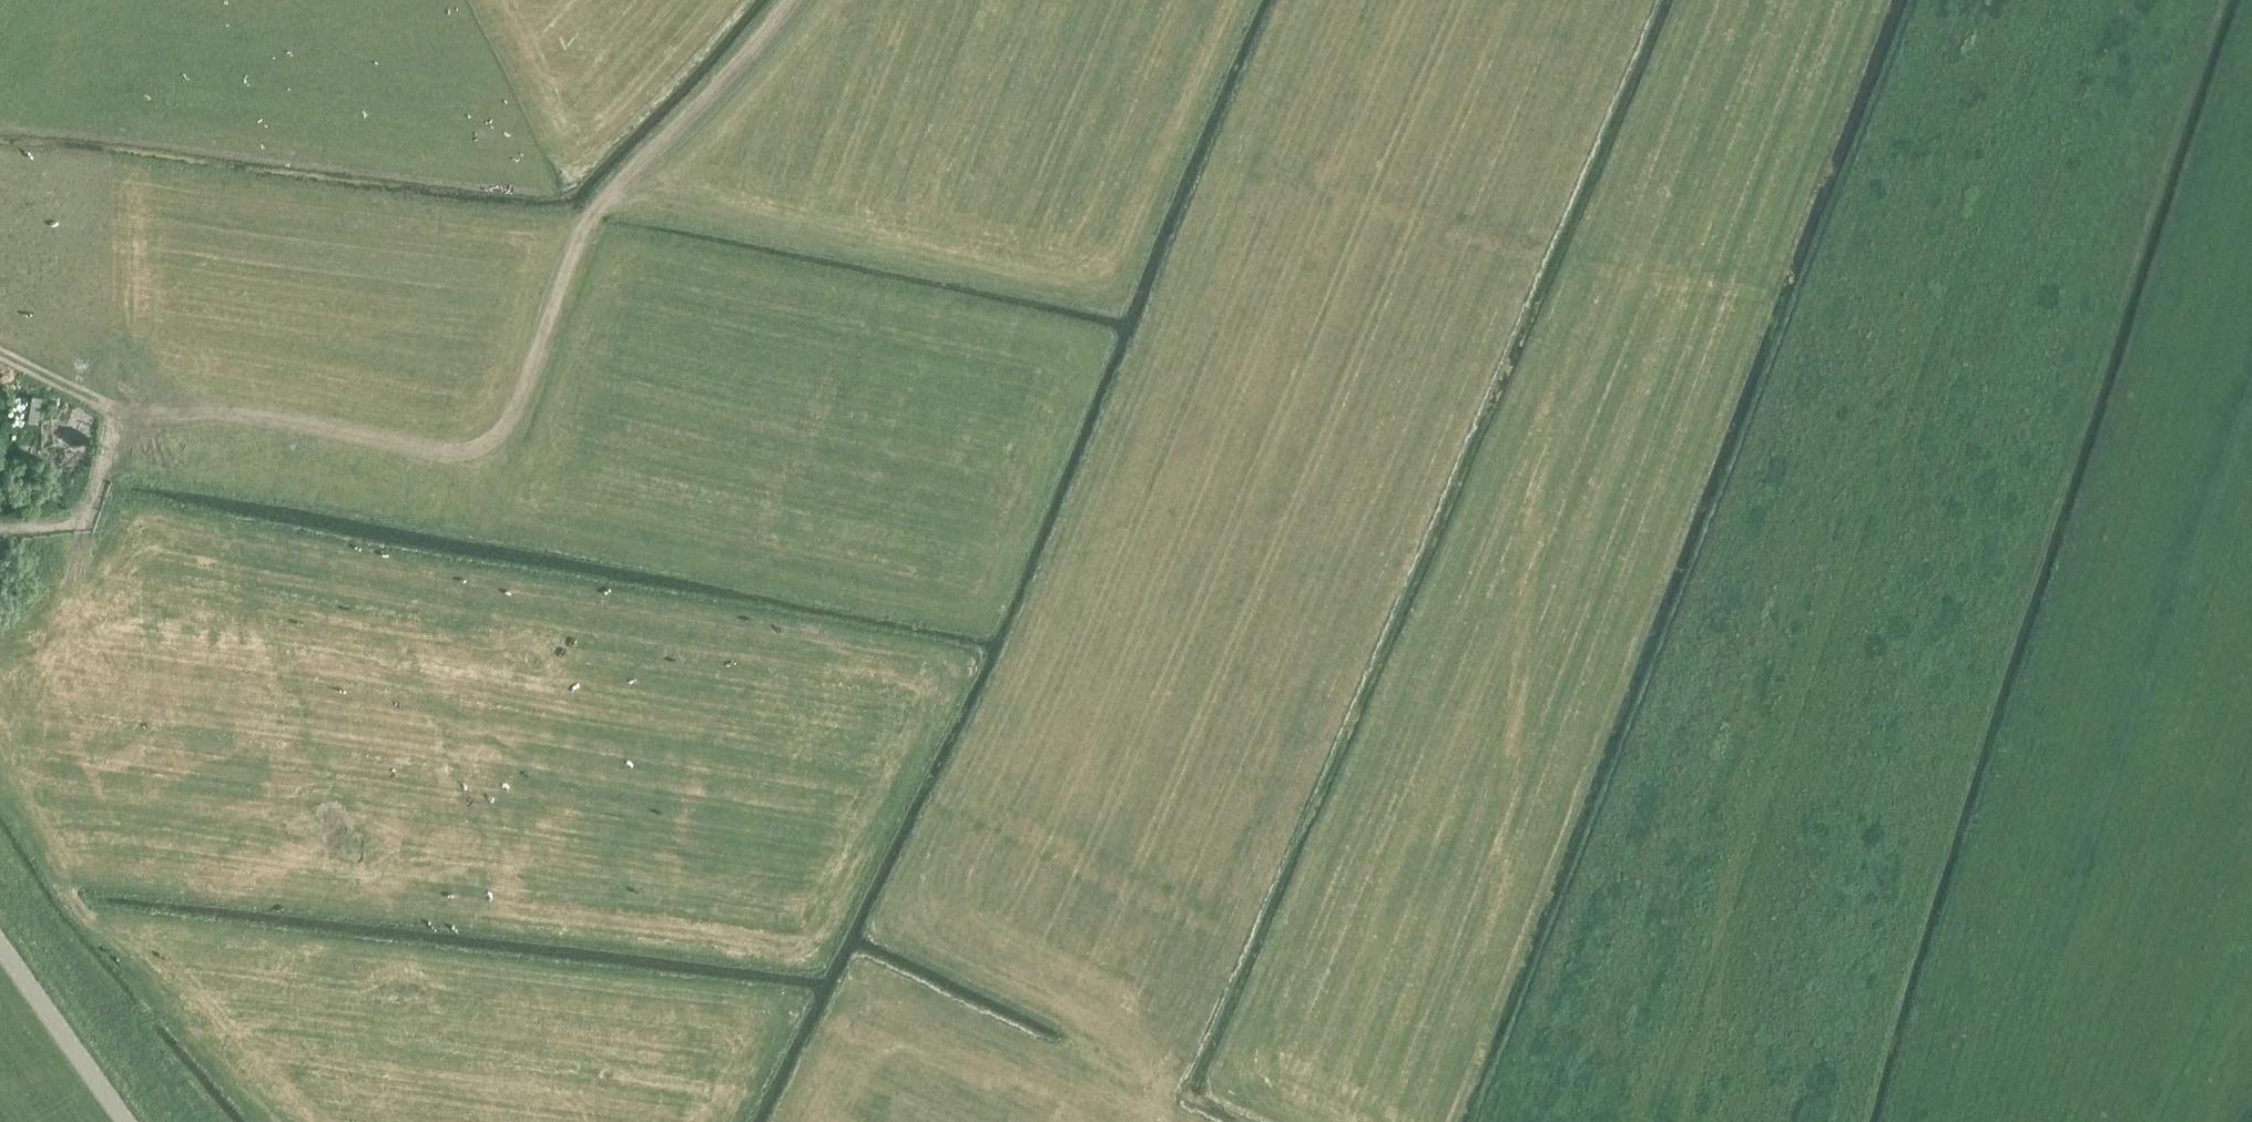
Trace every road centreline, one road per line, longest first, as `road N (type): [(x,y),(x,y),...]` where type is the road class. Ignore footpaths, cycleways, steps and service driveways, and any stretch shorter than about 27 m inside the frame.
road 1 (tertiary): [(124,1121),(0,948)]

